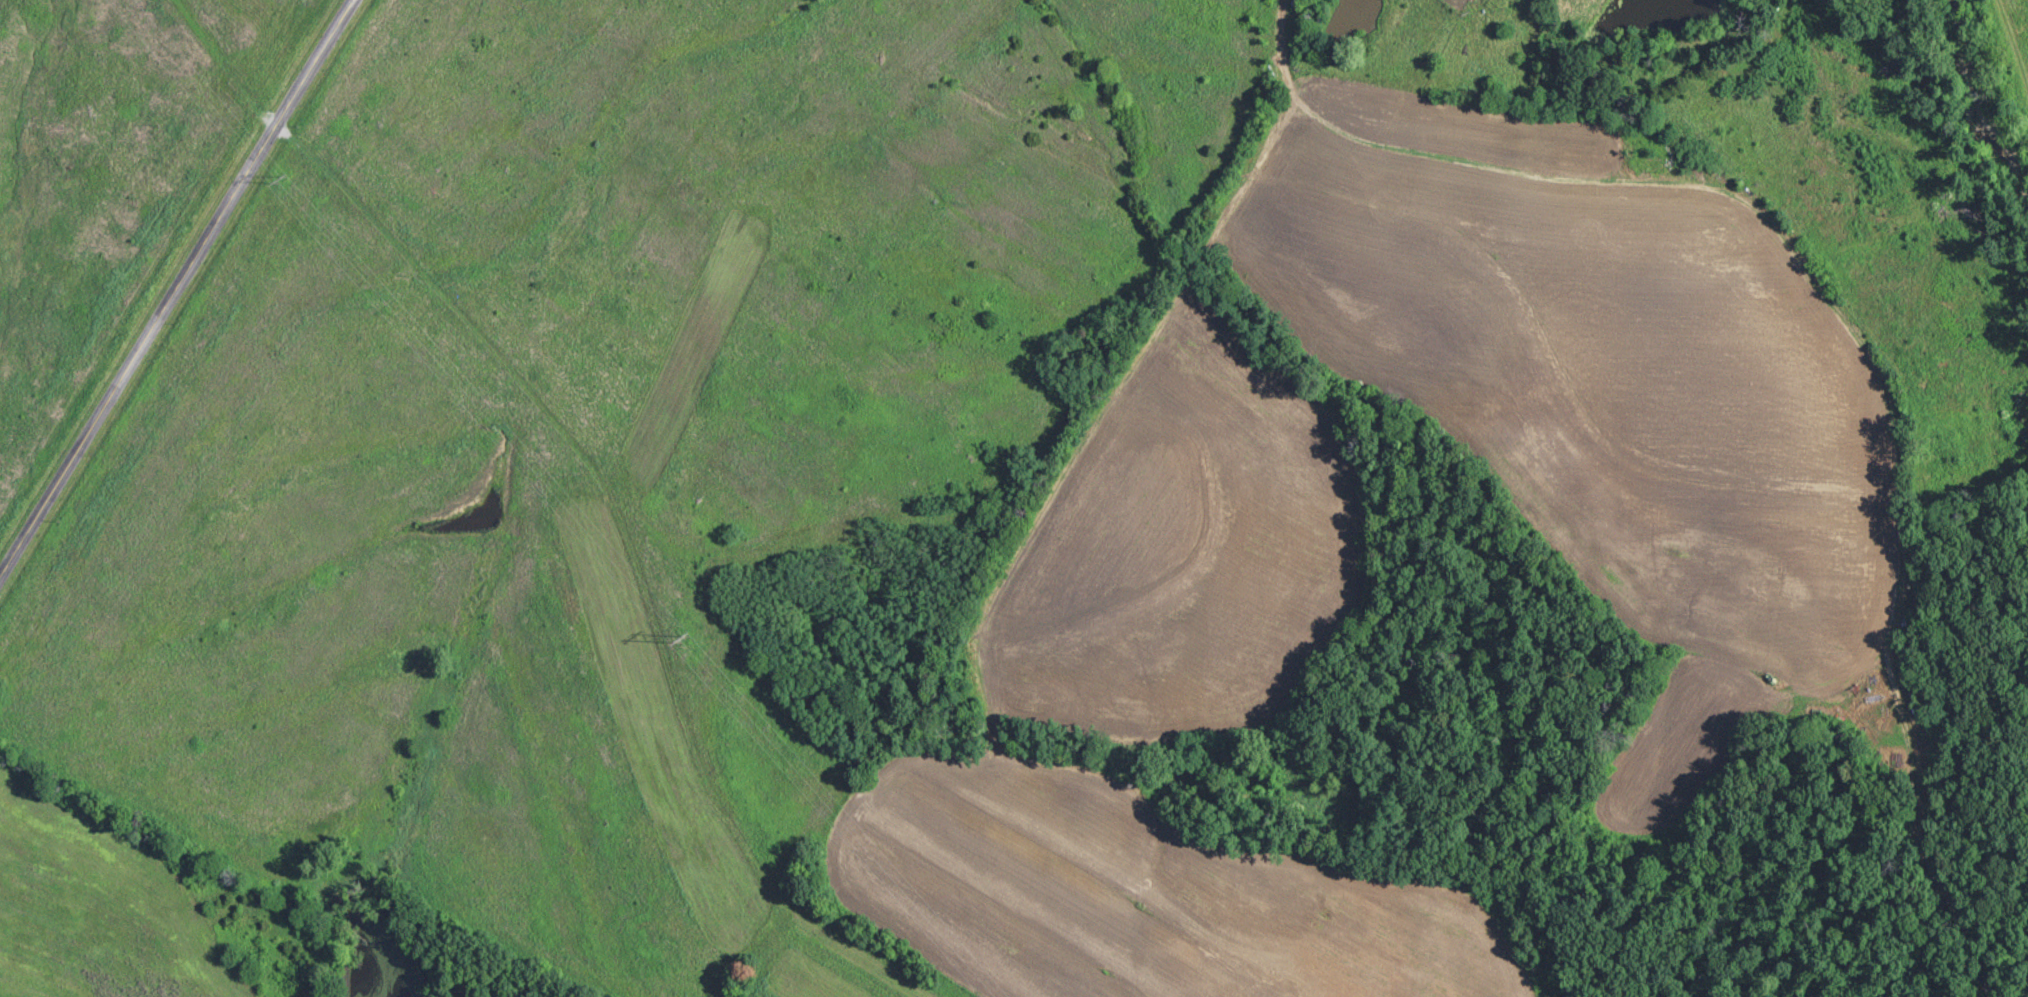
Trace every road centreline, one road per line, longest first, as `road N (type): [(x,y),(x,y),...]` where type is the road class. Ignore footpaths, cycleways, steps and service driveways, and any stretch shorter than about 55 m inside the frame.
road 1 (residential): [(0,583),(358,0)]

